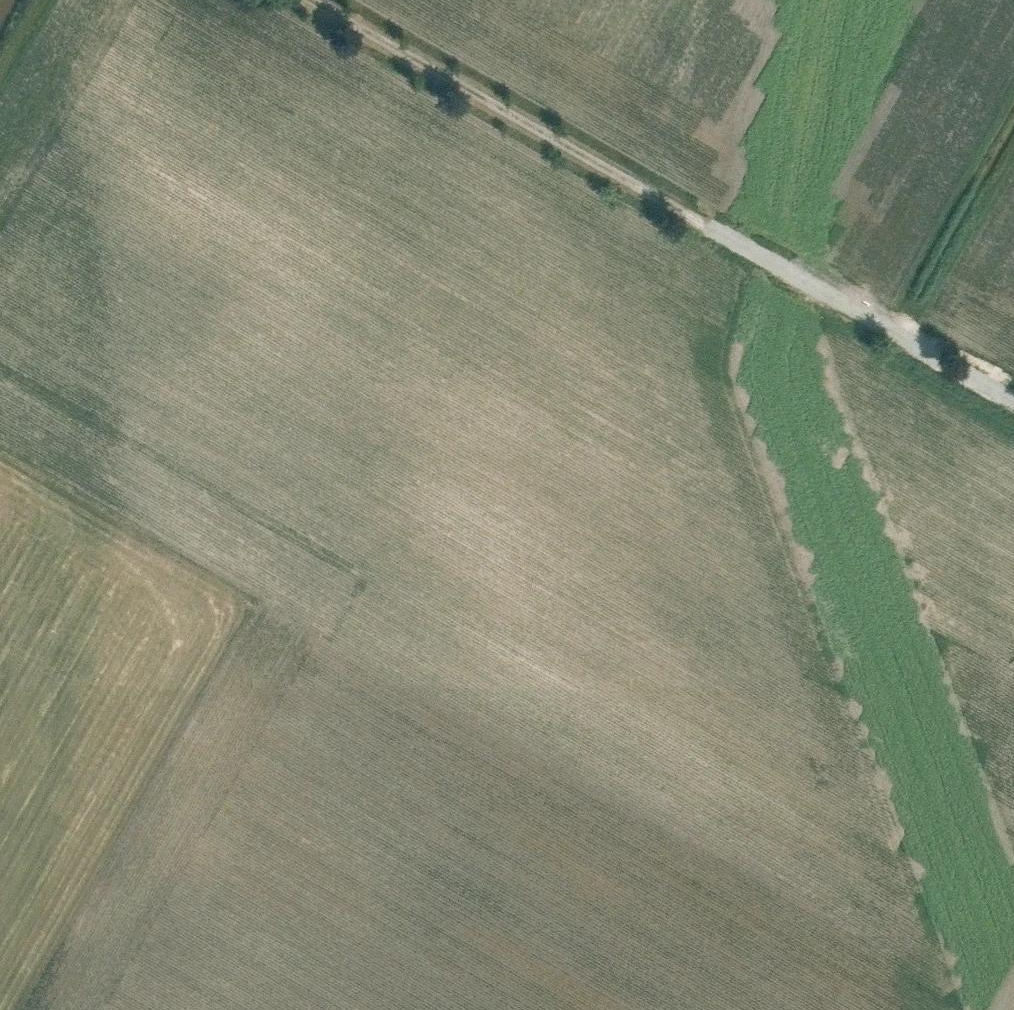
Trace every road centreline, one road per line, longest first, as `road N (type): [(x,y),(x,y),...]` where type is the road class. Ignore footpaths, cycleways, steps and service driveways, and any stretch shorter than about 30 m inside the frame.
road 1 (track): [(314,0),(1013,399)]

